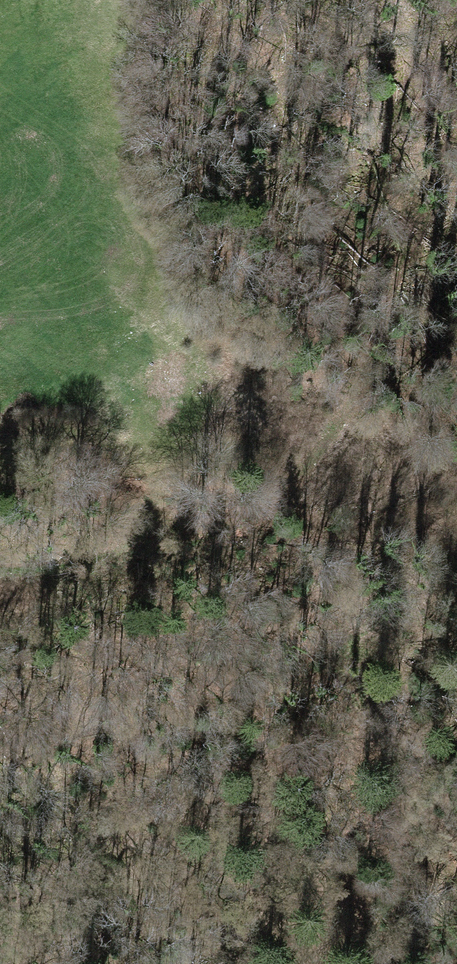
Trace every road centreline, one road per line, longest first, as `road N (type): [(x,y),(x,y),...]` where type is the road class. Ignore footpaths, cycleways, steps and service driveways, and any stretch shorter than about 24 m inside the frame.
road 1 (track): [(0,442),(27,445),(176,534),(223,550),(255,538),(324,451),(368,373),(397,277),(426,222),(456,192)]
road 2 (track): [(223,550),(151,589),(0,626)]

